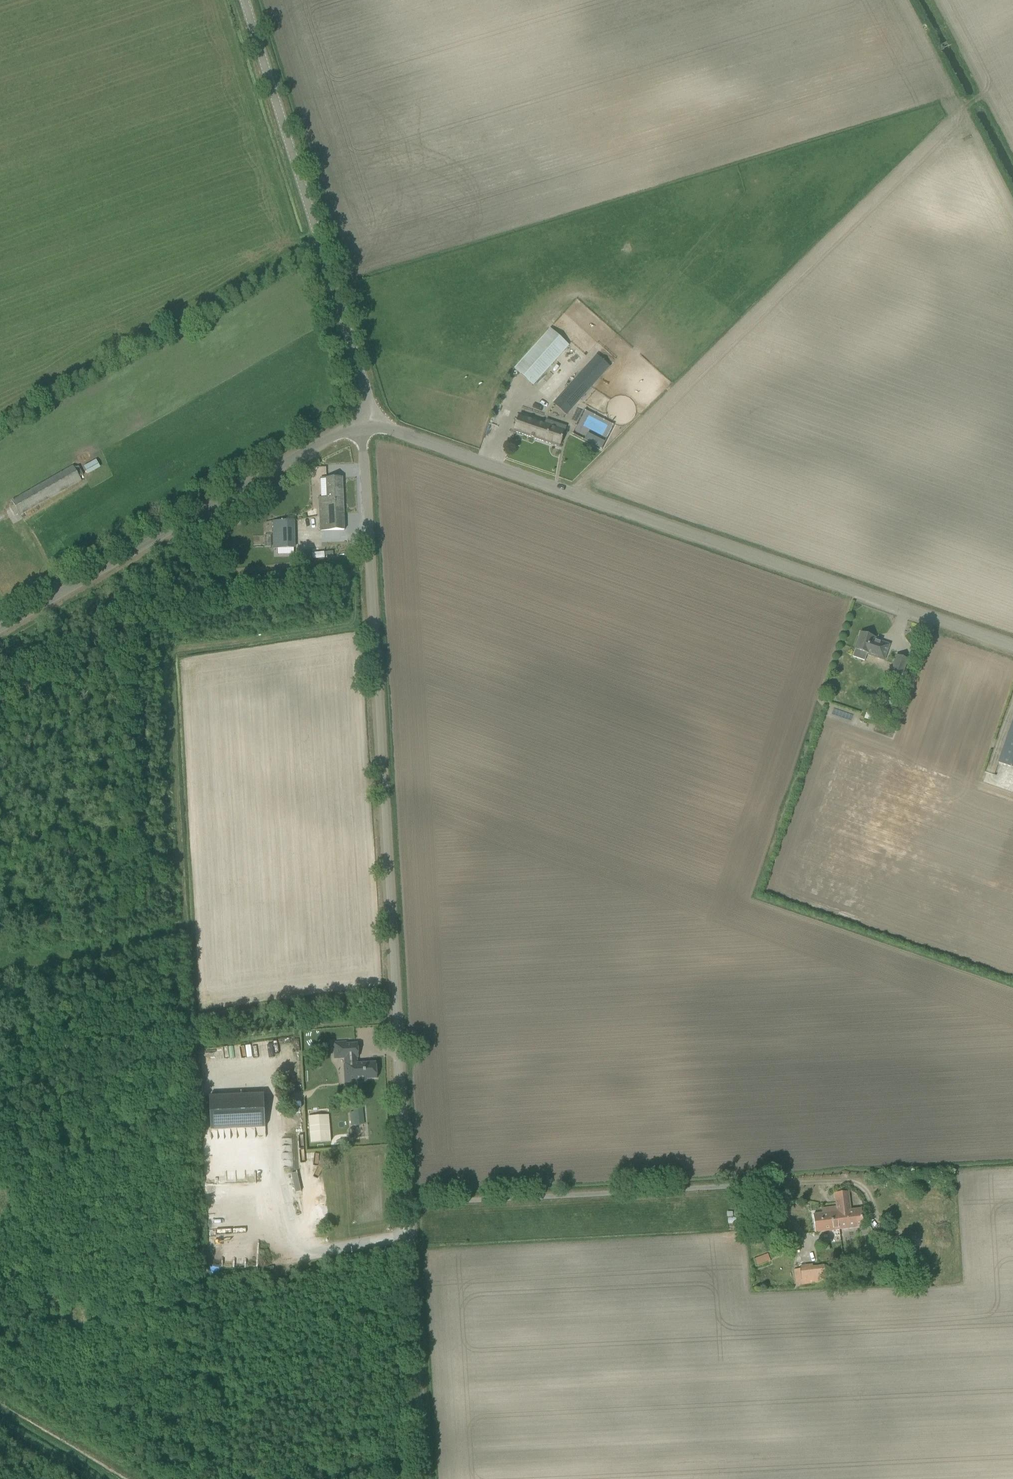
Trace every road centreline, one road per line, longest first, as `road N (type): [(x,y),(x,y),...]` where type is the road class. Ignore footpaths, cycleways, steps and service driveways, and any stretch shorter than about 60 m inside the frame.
road 1 (unclassified): [(422,1478),(362,426)]
road 2 (tertiary): [(362,426),(1012,649)]
road 3 (track): [(575,494),(962,117),(953,93)]
road 4 (unclassified): [(362,426),(365,391),(243,0)]
road 5 (tertiary): [(0,628),(334,435),(362,426)]

